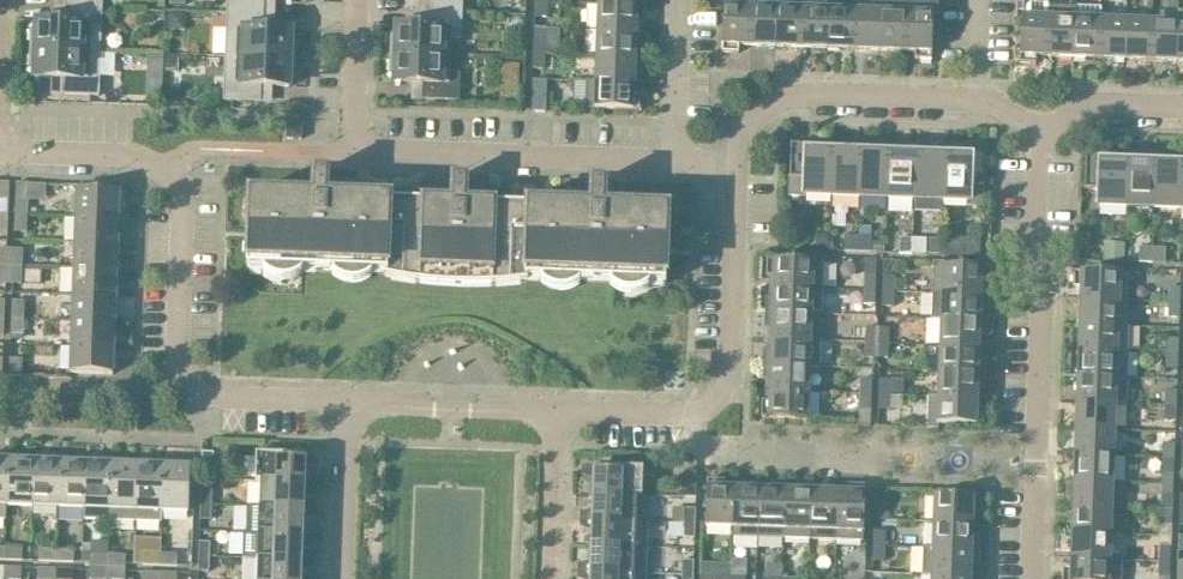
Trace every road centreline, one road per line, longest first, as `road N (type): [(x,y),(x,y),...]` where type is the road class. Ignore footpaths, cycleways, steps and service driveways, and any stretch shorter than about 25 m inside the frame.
road 1 (residential): [(0,153),(145,160),(184,201),(175,358),(181,382),(201,397),(347,403)]
road 2 (residential): [(1033,578),(1049,130)]
road 3 (residential): [(555,410),(696,414),(730,385),(737,164)]
road 4 (residential): [(351,152),(674,161)]
road 5 (residential): [(737,164),(746,125),(784,96),(979,102)]
road 6 (residential): [(347,403),(555,410)]
road 7 (residential): [(341,578),(347,403)]
road 8 (residential): [(548,578),(555,410)]
road 9 (residential): [(674,161),(680,0)]
road 10 (residential): [(351,152),(357,0)]
road 11 (residential): [(1049,130),(1095,100),(1182,103)]

